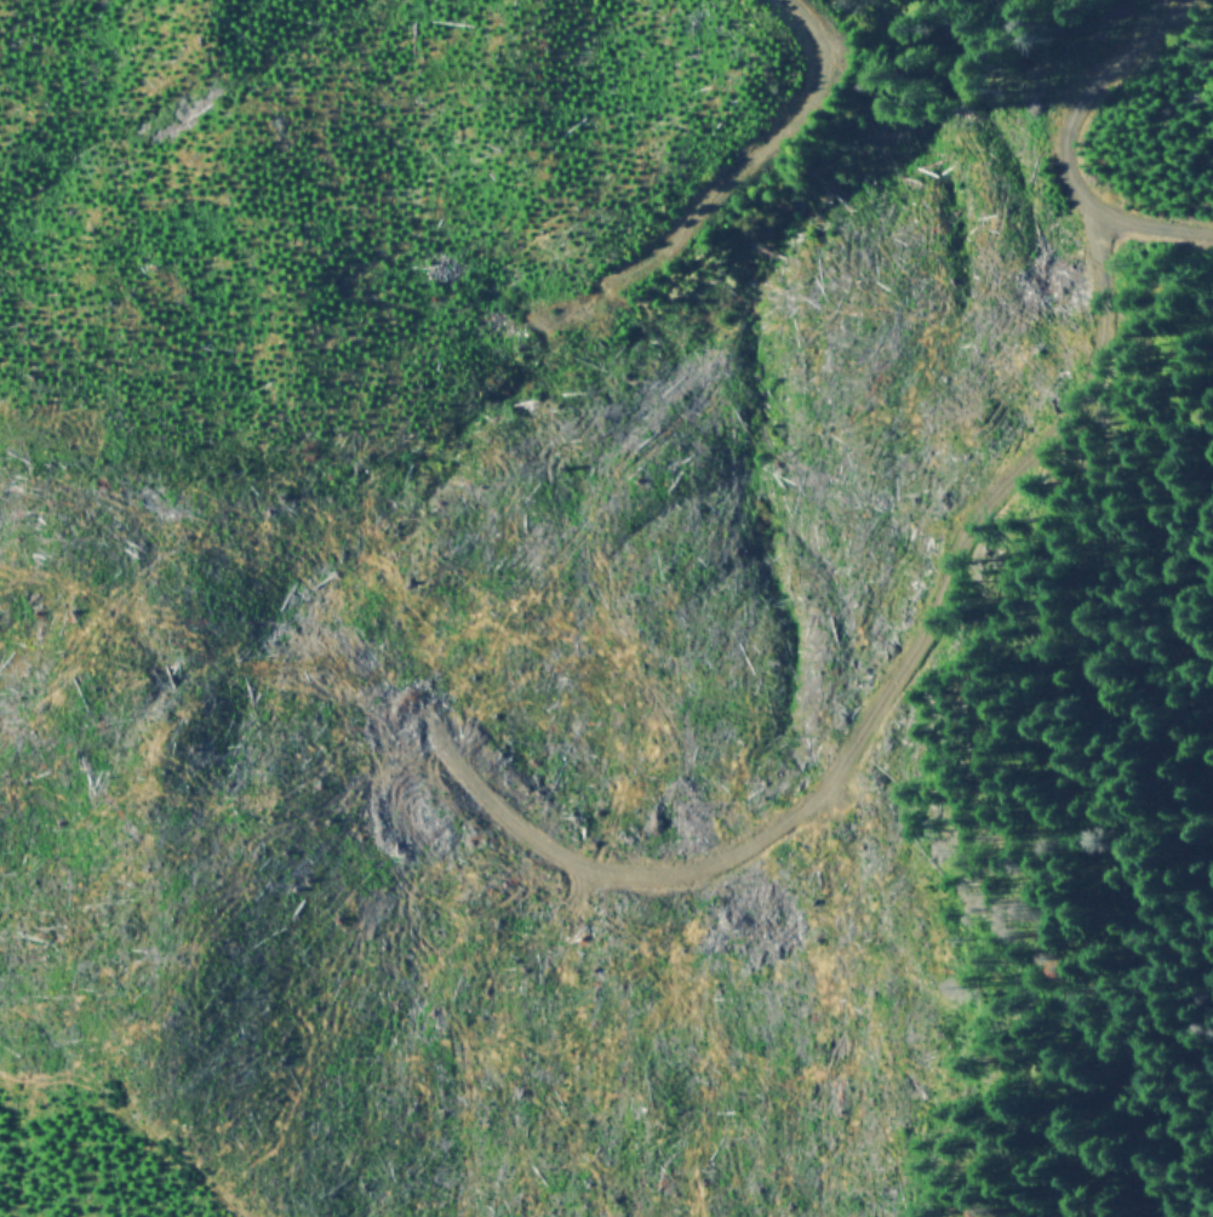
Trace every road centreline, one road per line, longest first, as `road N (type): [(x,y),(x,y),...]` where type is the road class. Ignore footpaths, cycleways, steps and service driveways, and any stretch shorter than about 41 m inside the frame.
road 1 (track): [(795,0),(835,25),(852,72),(835,118),(534,360)]
road 2 (track): [(1212,240),(1118,222),(1082,195),(1082,105),(1135,50),(1204,0)]

